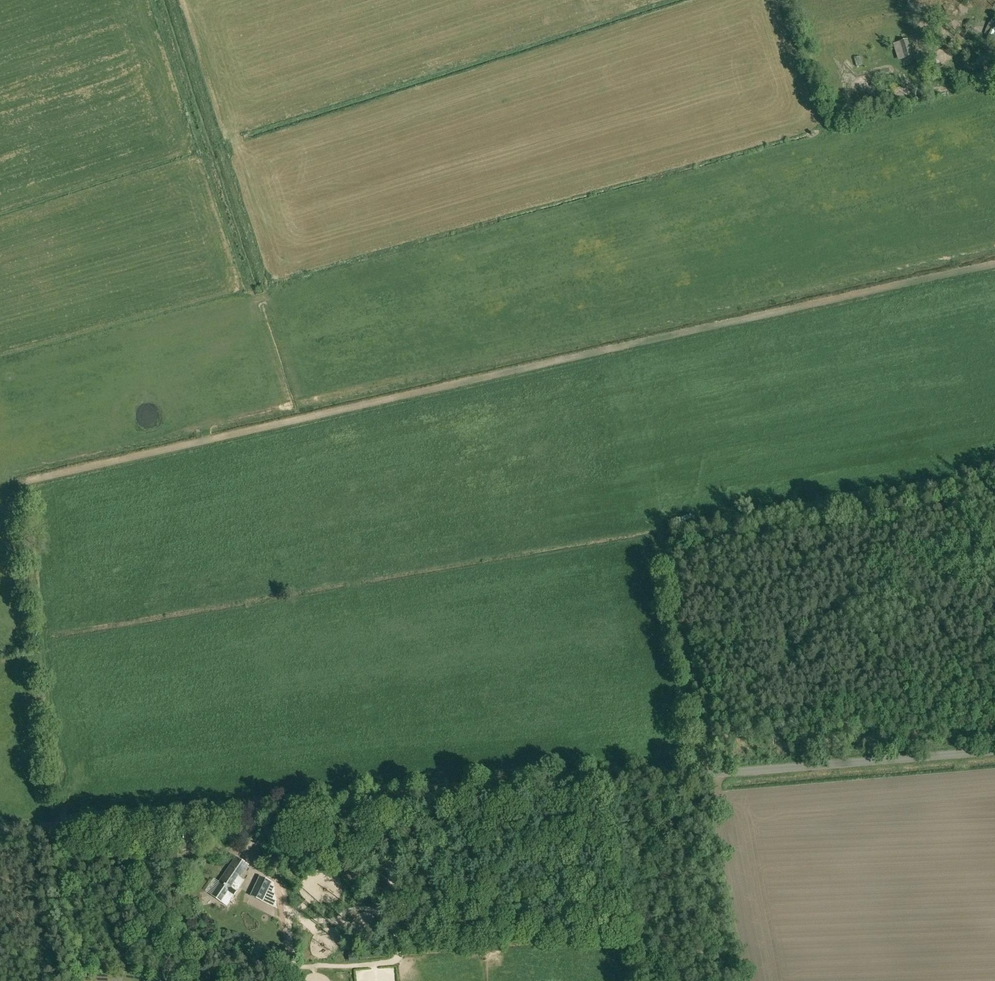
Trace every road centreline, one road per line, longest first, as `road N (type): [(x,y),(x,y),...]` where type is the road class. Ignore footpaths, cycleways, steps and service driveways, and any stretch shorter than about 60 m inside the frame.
road 1 (unclassified): [(0,832),(994,756)]

